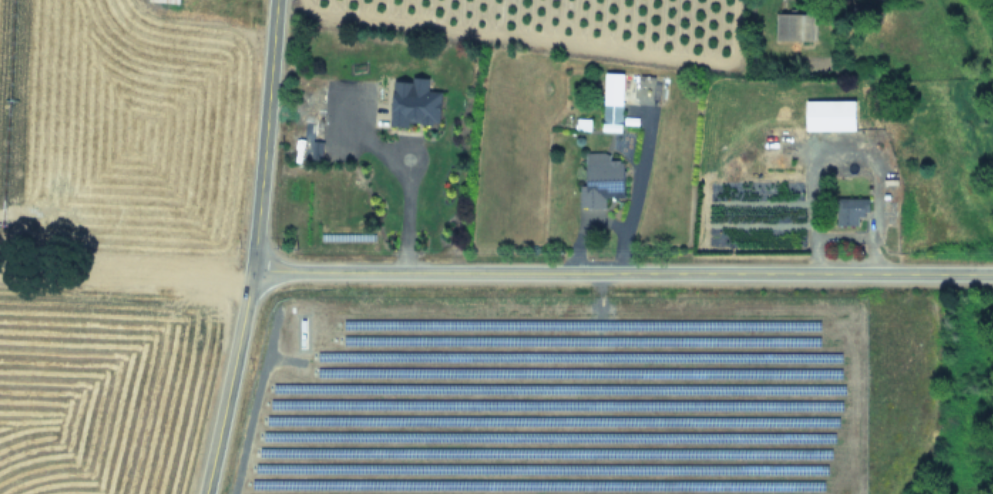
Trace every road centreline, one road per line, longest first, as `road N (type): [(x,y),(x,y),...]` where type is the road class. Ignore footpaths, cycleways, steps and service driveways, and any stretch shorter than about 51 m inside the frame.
road 1 (tertiary): [(992,276),(252,272)]
road 2 (tertiary): [(205,493),(252,272),(276,0)]

